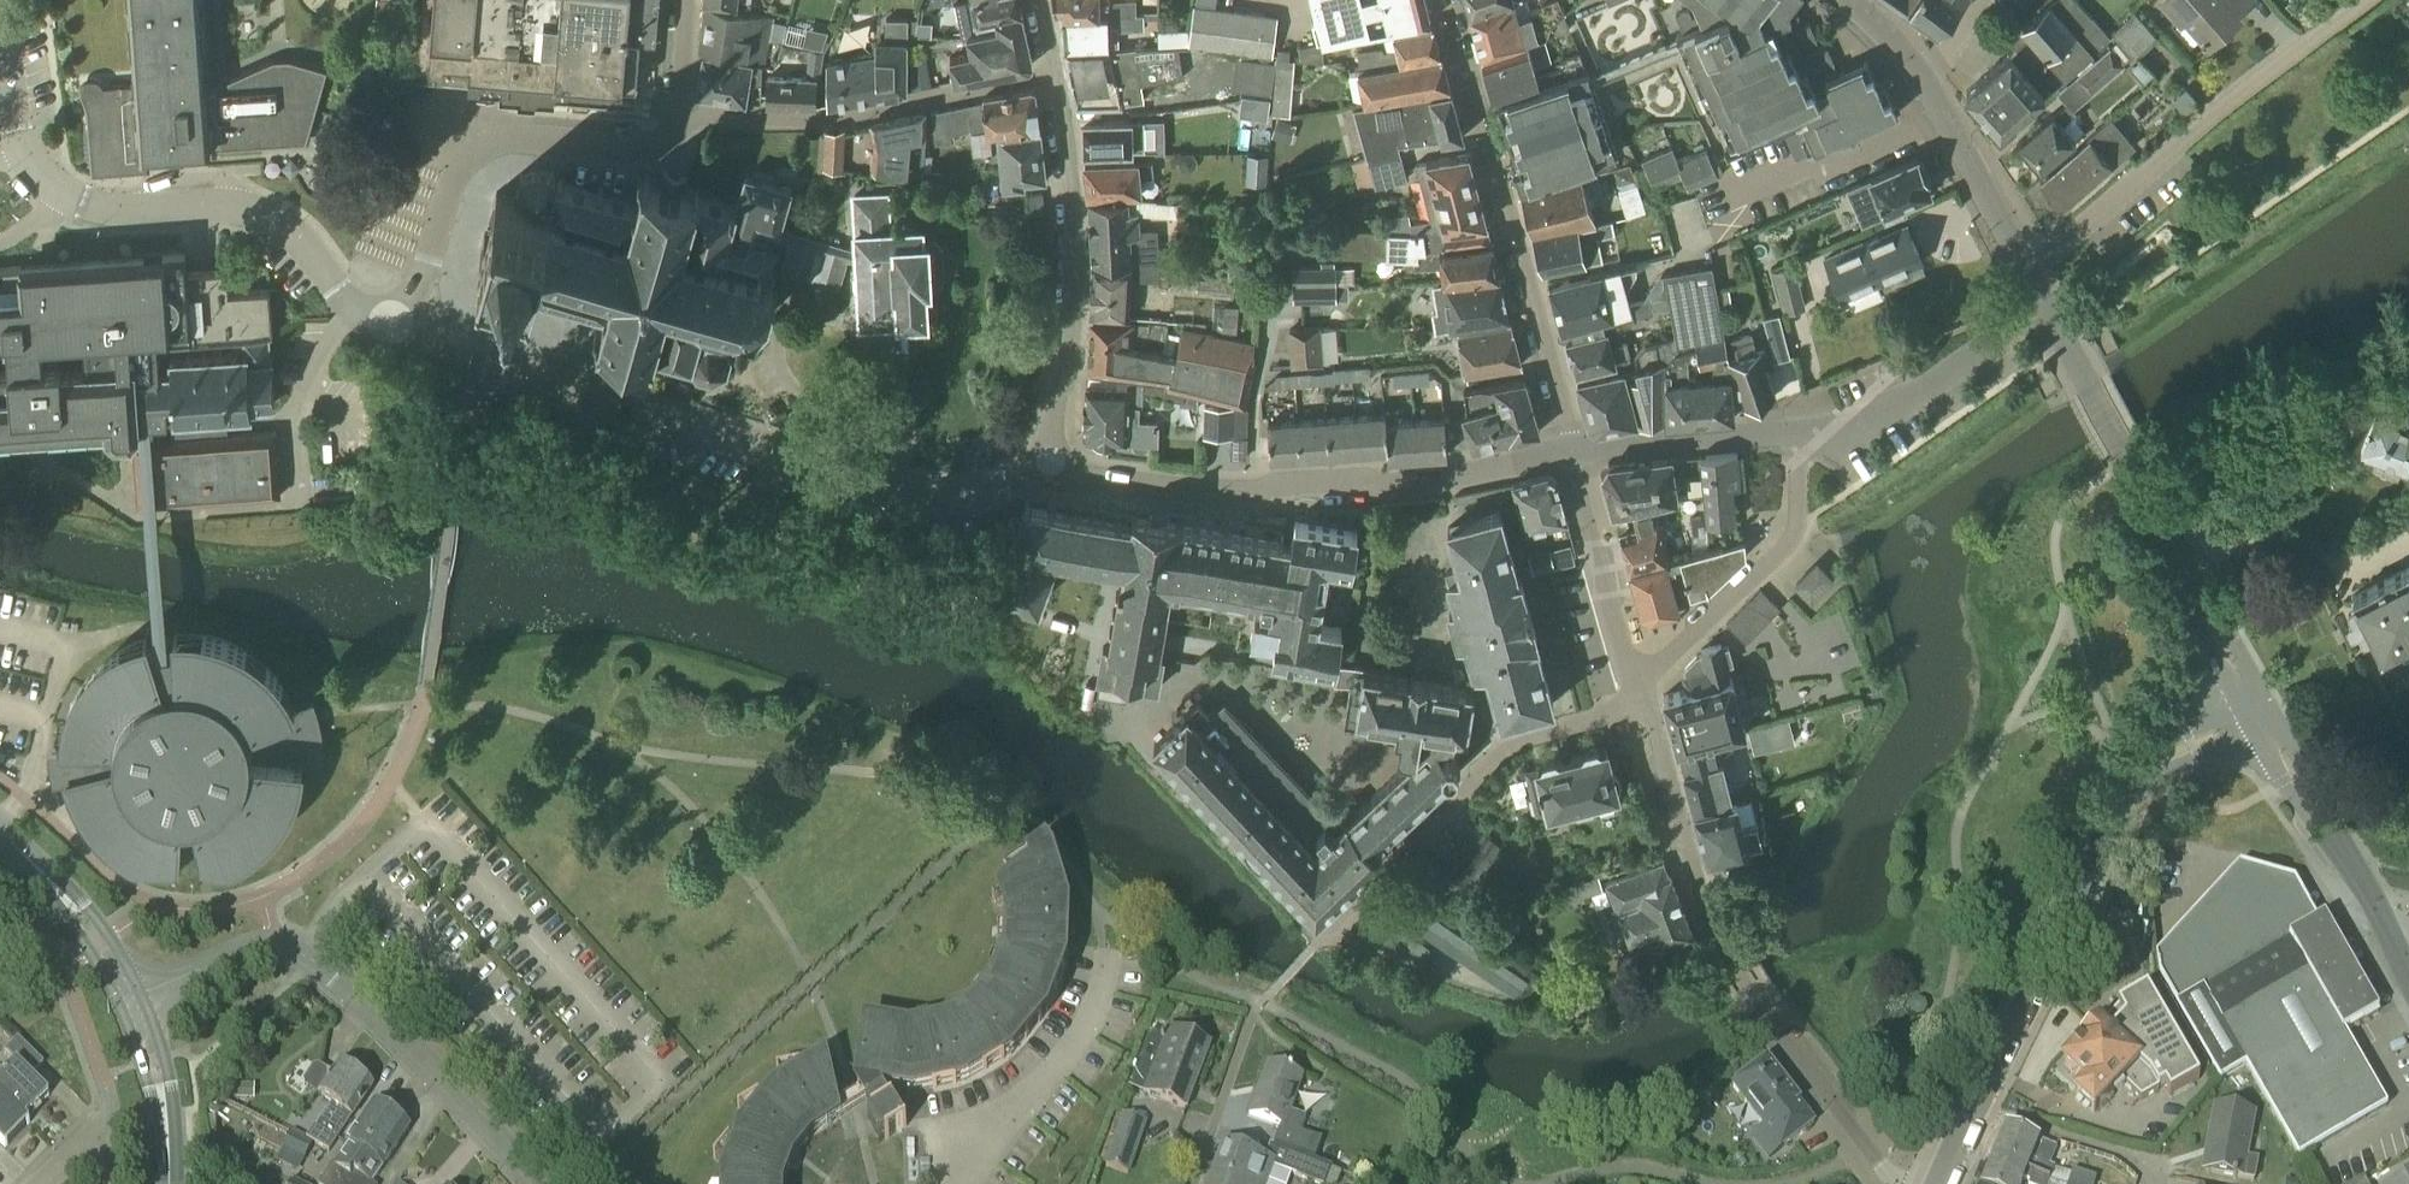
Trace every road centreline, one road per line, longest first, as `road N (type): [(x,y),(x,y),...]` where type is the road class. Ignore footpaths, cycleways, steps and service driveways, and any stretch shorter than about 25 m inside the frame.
road 1 (unclassified): [(1050,466),(990,491),(947,495),(487,369),(397,320)]
road 2 (unclassified): [(397,320),(345,299),(295,234),(246,205),(112,209),(33,172),(14,130),(0,28)]
road 3 (residential): [(1638,705),(1708,915),(1867,1146),(1903,1183)]
road 4 (unclassified): [(1050,466),(1218,486),(1305,485),(1436,479),(1570,454)]
road 5 (residential): [(1446,0),(1570,454)]
road 6 (residential): [(2031,271),(2183,141),(2371,0)]
road 7 (residential): [(1638,705),(1494,753),(1311,950)]
road 8 (residential): [(397,320),(419,293),(462,161),(505,140),(650,148),(669,141),(678,116)]
road 9 (residential): [(1053,78),(1067,174),(1070,319),(1050,466)]
road 10 (residential): [(678,116),(819,121),(1053,78)]
road 11 (tertiary): [(1972,1106),(2139,782)]
road 12 (residential): [(530,1183),(348,993),(312,960),(275,946)]
road 13 (residential): [(1632,674),(1673,659),(1792,541),(1802,433)]
road 14 (unclassified): [(2257,709),(2130,458)]
road 15 (unclassified): [(1802,433),(1862,427),(2047,310)]
road 16 (residential): [(968,1183),(1091,1015),(1102,951)]
road 17 (tertiary): [(2387,924),(2257,709)]
road 18 (unclassified): [(1802,433),(1570,454)]
road 19 (residential): [(1570,454),(1632,674)]
road 20 (residential): [(1944,113),(1737,206)]
road 21 (secondary): [(132,1001),(54,884),(0,837)]
road 22 (residential): [(2156,1183),(2152,1169),(2130,1157),(1972,1106)]
road 23 (residential): [(1263,1002),(1249,1018),(1191,1183)]
road 24 (secondary): [(172,1183),(156,1061),(132,1001)]
road 25 (unclassified): [(2031,271),(1944,113)]
road 26 (unclassified): [(2129,456),(2047,310)]
road 27 (residential): [(132,1001),(275,946)]
road 28 (tertiary): [(2257,709),(2139,782)]

